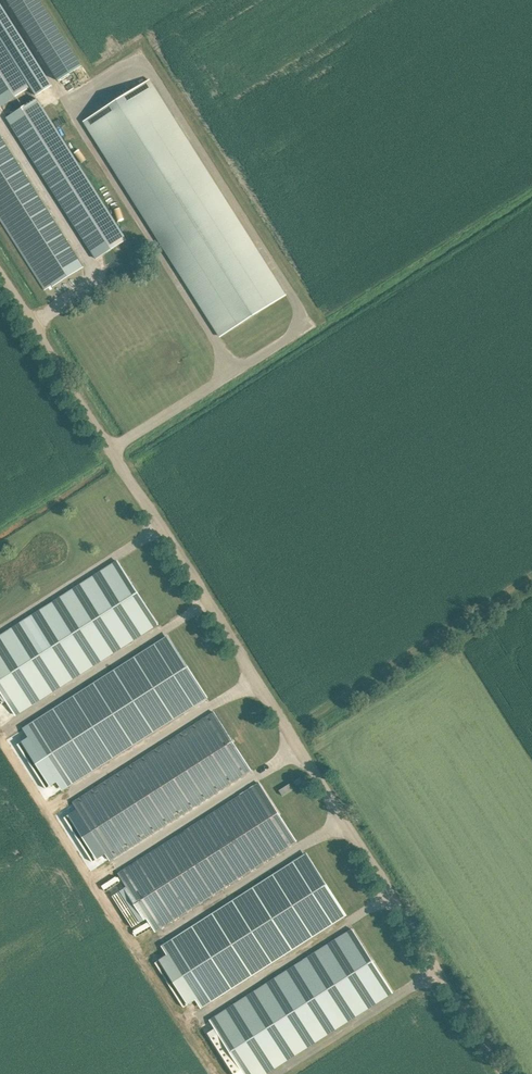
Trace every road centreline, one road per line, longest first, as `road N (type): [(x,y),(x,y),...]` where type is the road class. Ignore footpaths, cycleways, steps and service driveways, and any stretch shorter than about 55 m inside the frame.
road 1 (track): [(499,1073),(0,280)]

